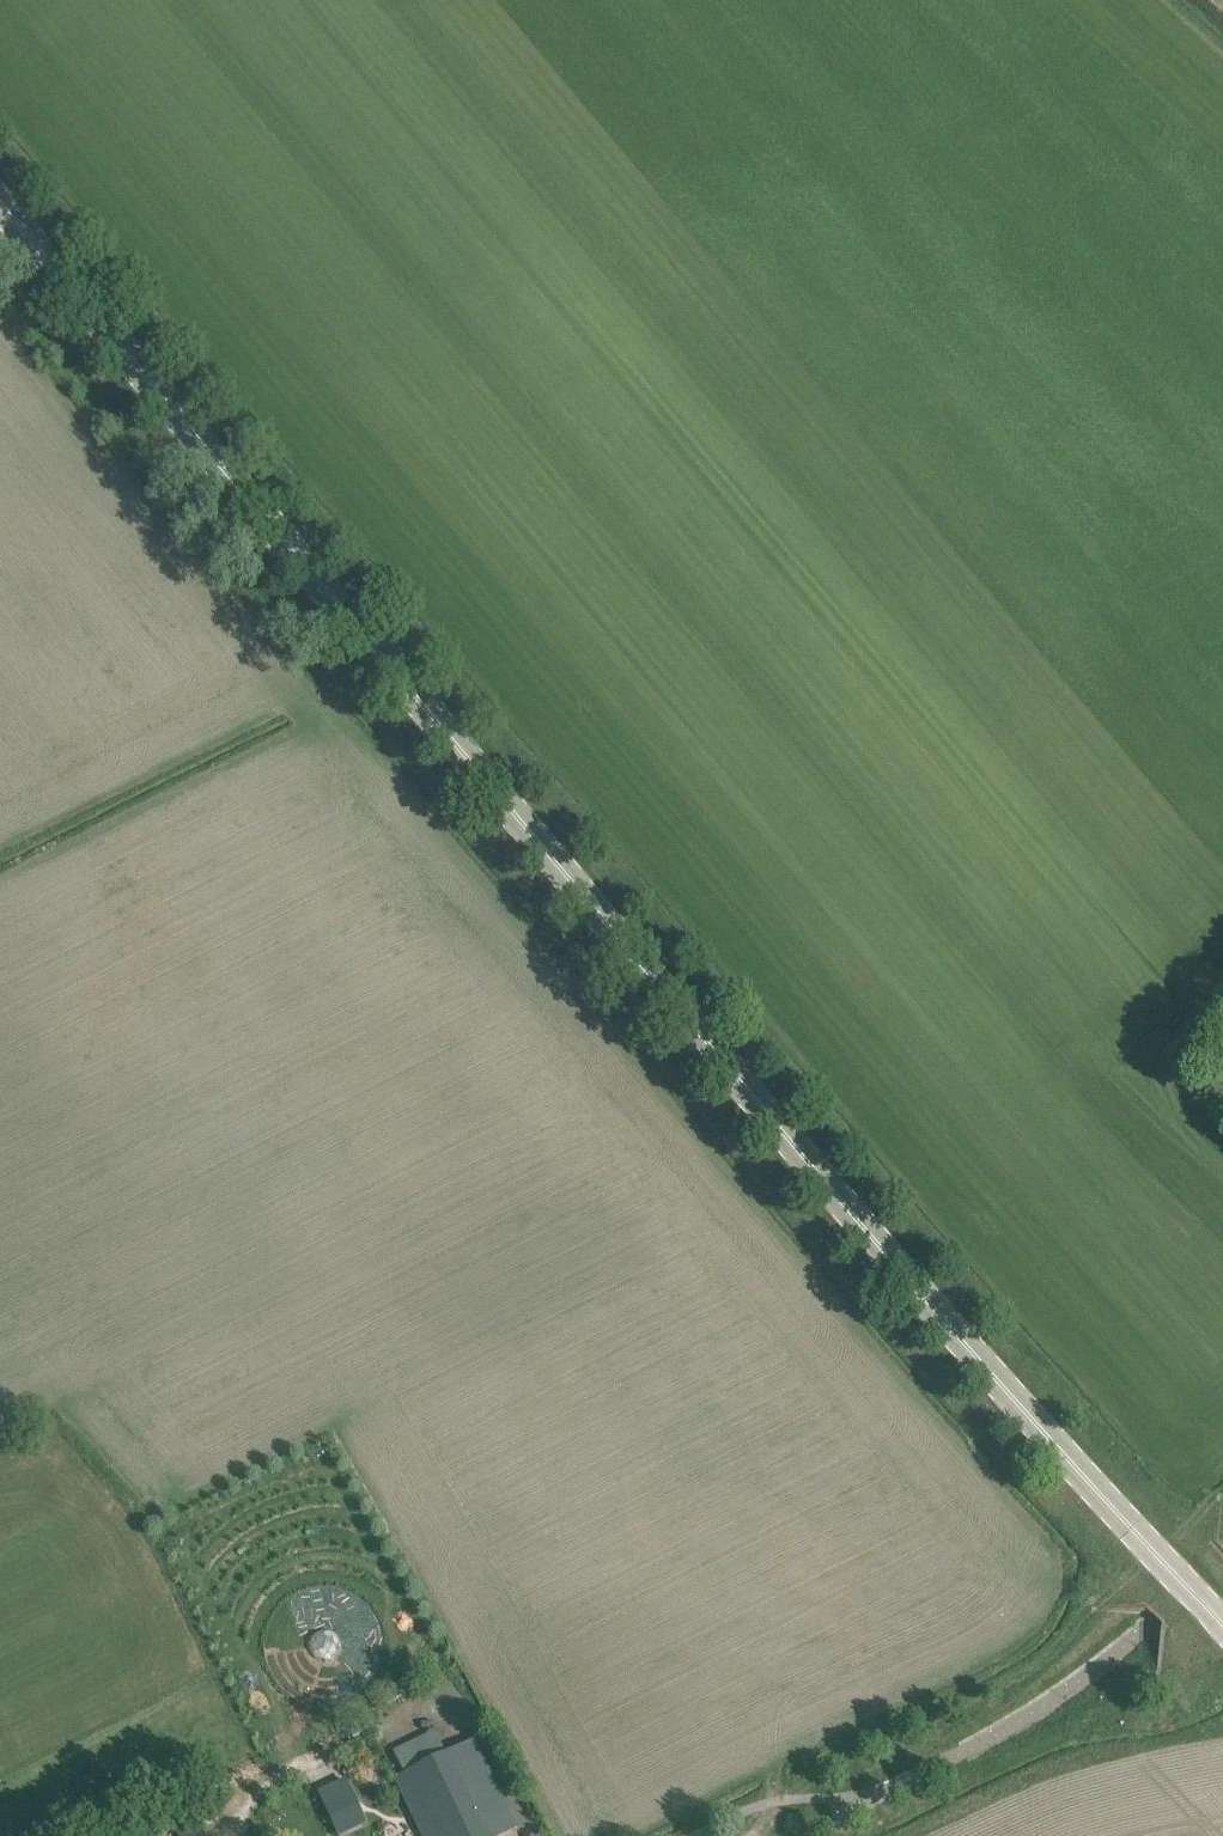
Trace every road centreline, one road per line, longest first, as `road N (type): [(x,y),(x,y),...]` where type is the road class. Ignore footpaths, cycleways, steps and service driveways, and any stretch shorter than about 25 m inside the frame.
road 1 (primary): [(1222,1631),(899,1270),(0,214)]

